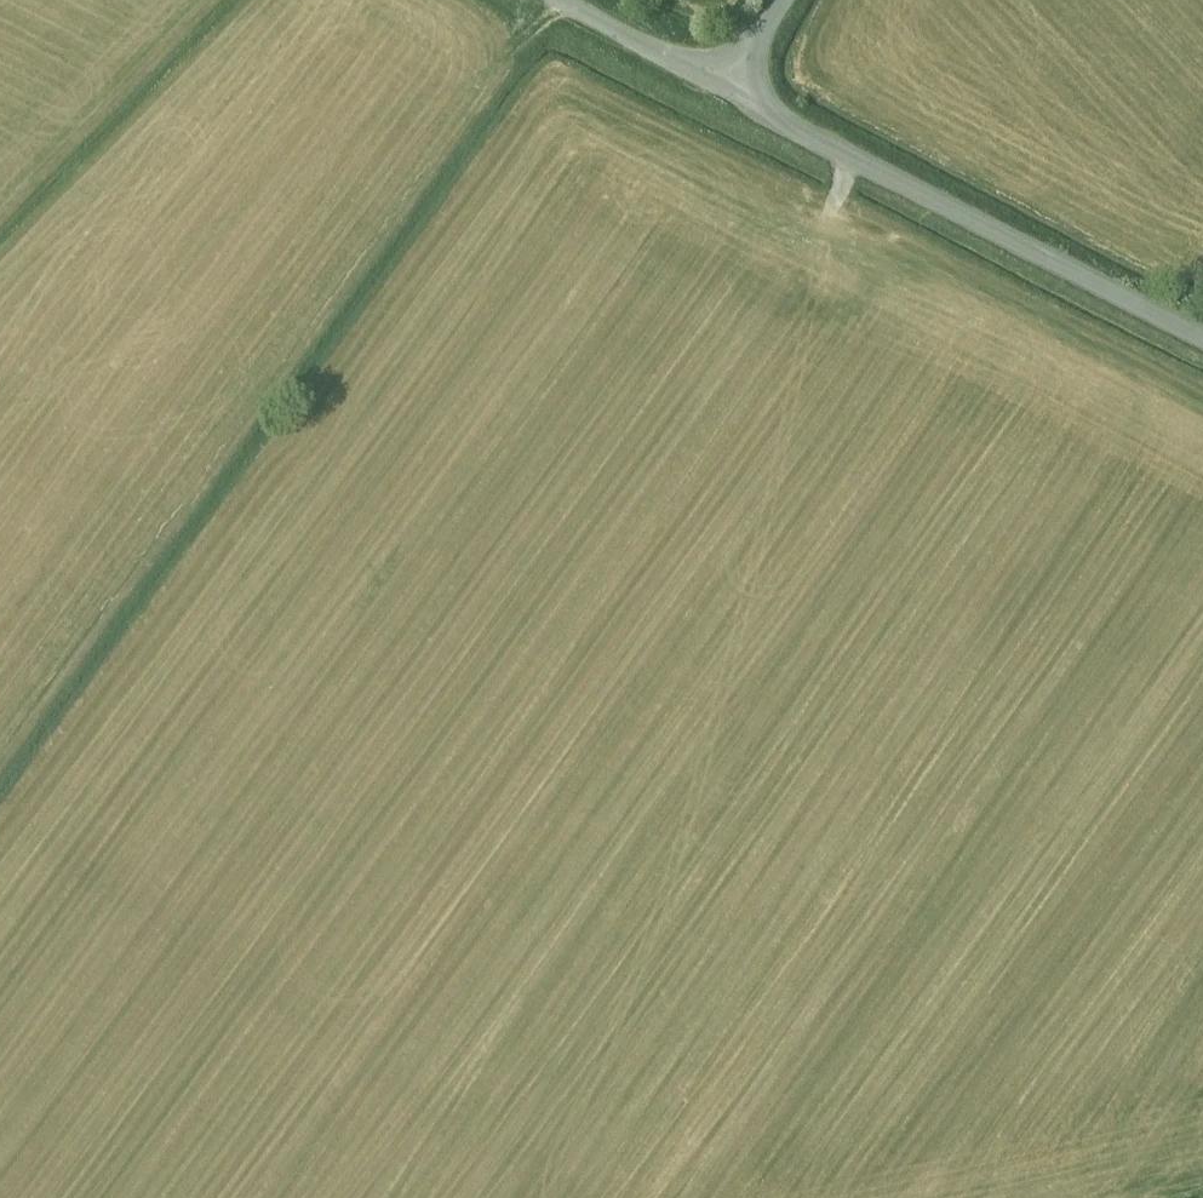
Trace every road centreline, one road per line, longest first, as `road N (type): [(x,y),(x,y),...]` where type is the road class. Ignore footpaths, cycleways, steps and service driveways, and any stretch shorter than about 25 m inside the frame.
road 1 (unclassified): [(1202,340),(735,94)]
road 2 (unclassified): [(735,94),(563,0)]

